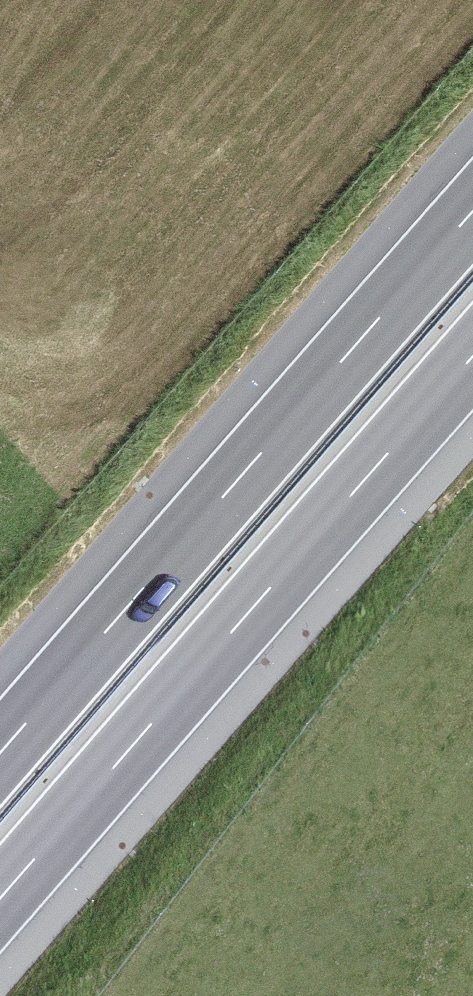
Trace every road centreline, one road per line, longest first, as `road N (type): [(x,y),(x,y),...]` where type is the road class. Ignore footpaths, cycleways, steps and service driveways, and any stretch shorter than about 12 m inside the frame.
road 1 (motorway): [(472,210),(0,752)]
road 2 (motorway): [(0,902),(472,360)]

